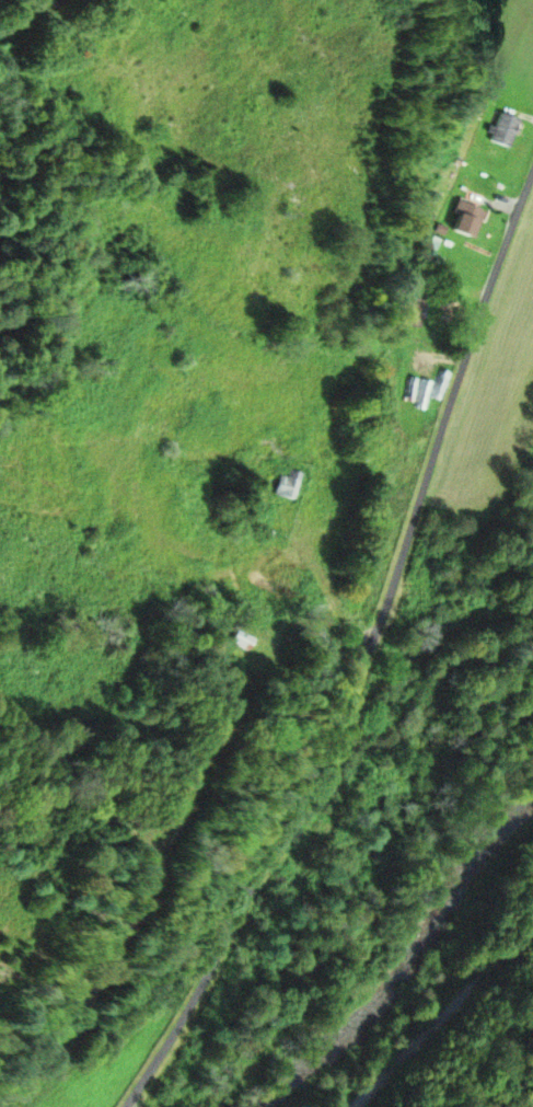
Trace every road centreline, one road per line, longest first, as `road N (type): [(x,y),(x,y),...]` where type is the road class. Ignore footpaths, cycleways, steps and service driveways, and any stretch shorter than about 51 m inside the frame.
road 1 (residential): [(119,1106),(293,820),(381,620),(532,176)]
road 2 (tertiary): [(357,1106),(532,912)]

